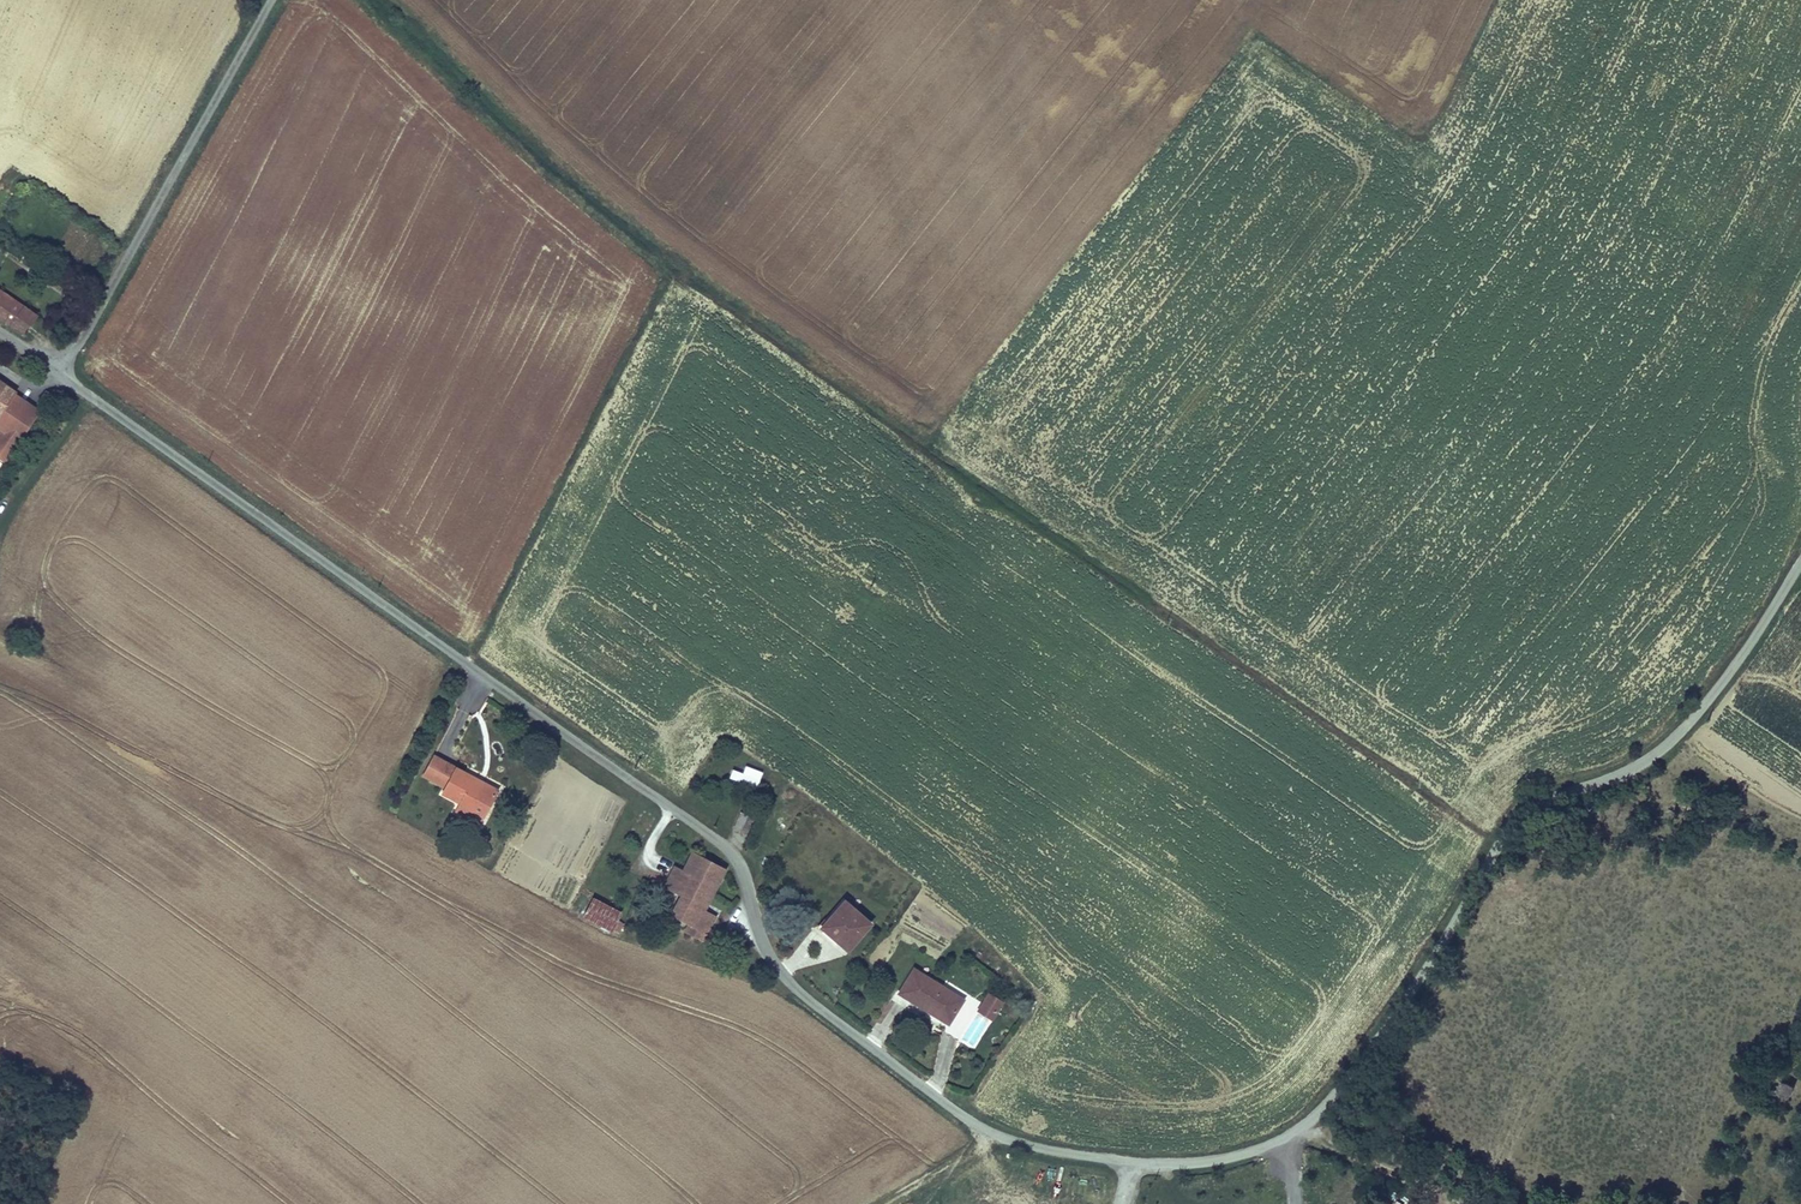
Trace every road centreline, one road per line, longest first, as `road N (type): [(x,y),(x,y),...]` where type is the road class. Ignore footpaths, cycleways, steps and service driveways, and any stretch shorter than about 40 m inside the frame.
road 1 (unclassified): [(0,331),(716,841),(739,866),(759,939),(781,974),(967,1122),(1017,1145),(1133,1165),(1230,1159),(1301,1131),(1407,999),(1523,813),(1629,772),(1678,735),(1800,563)]
road 2 (track): [(883,1203),(994,1137)]

